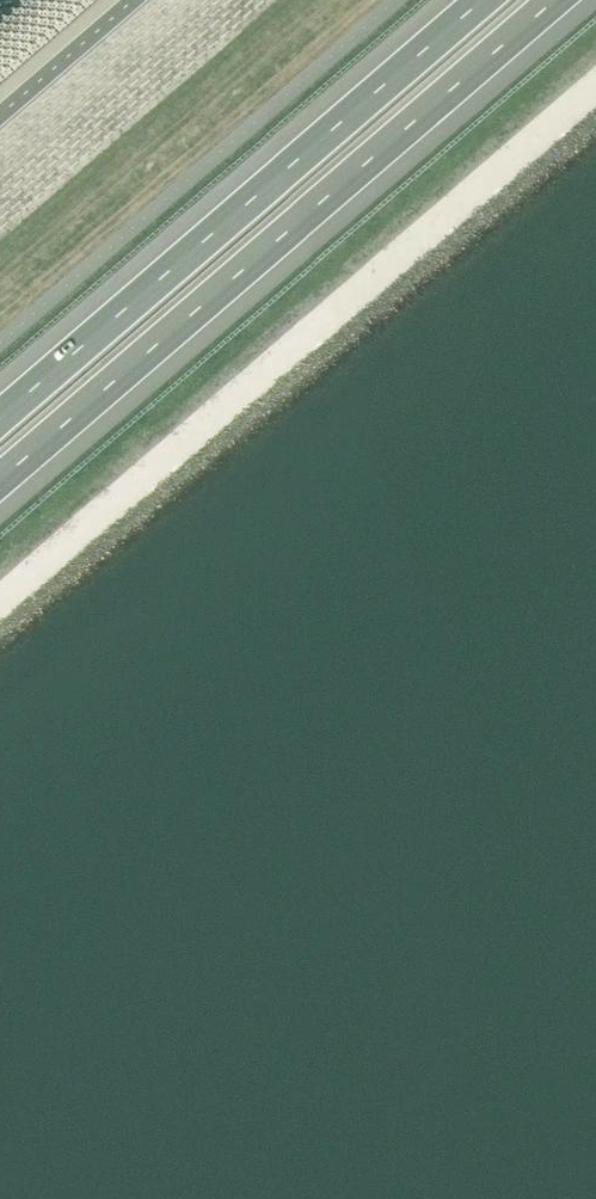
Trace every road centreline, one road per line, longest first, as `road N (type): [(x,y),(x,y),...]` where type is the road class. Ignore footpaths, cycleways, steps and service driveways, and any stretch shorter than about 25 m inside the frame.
road 1 (motorway): [(0,482),(558,0)]
road 2 (motorway): [(478,0),(0,413)]

